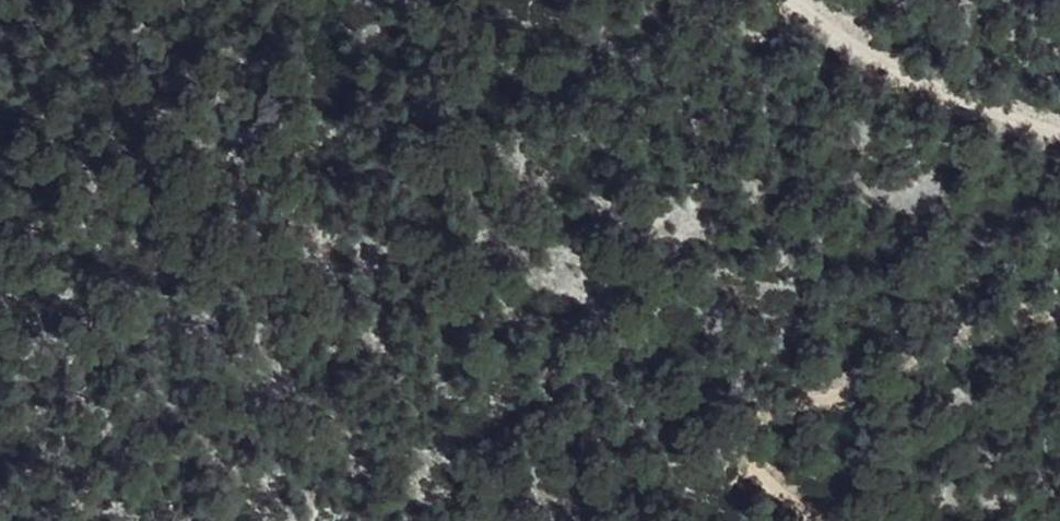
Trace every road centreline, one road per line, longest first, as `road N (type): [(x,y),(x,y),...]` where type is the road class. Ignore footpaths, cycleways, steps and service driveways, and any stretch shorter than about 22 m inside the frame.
road 1 (track): [(840,520),(738,465),(787,404),(900,372),(1059,307)]
road 2 (track): [(1059,130),(858,53),(794,0)]

